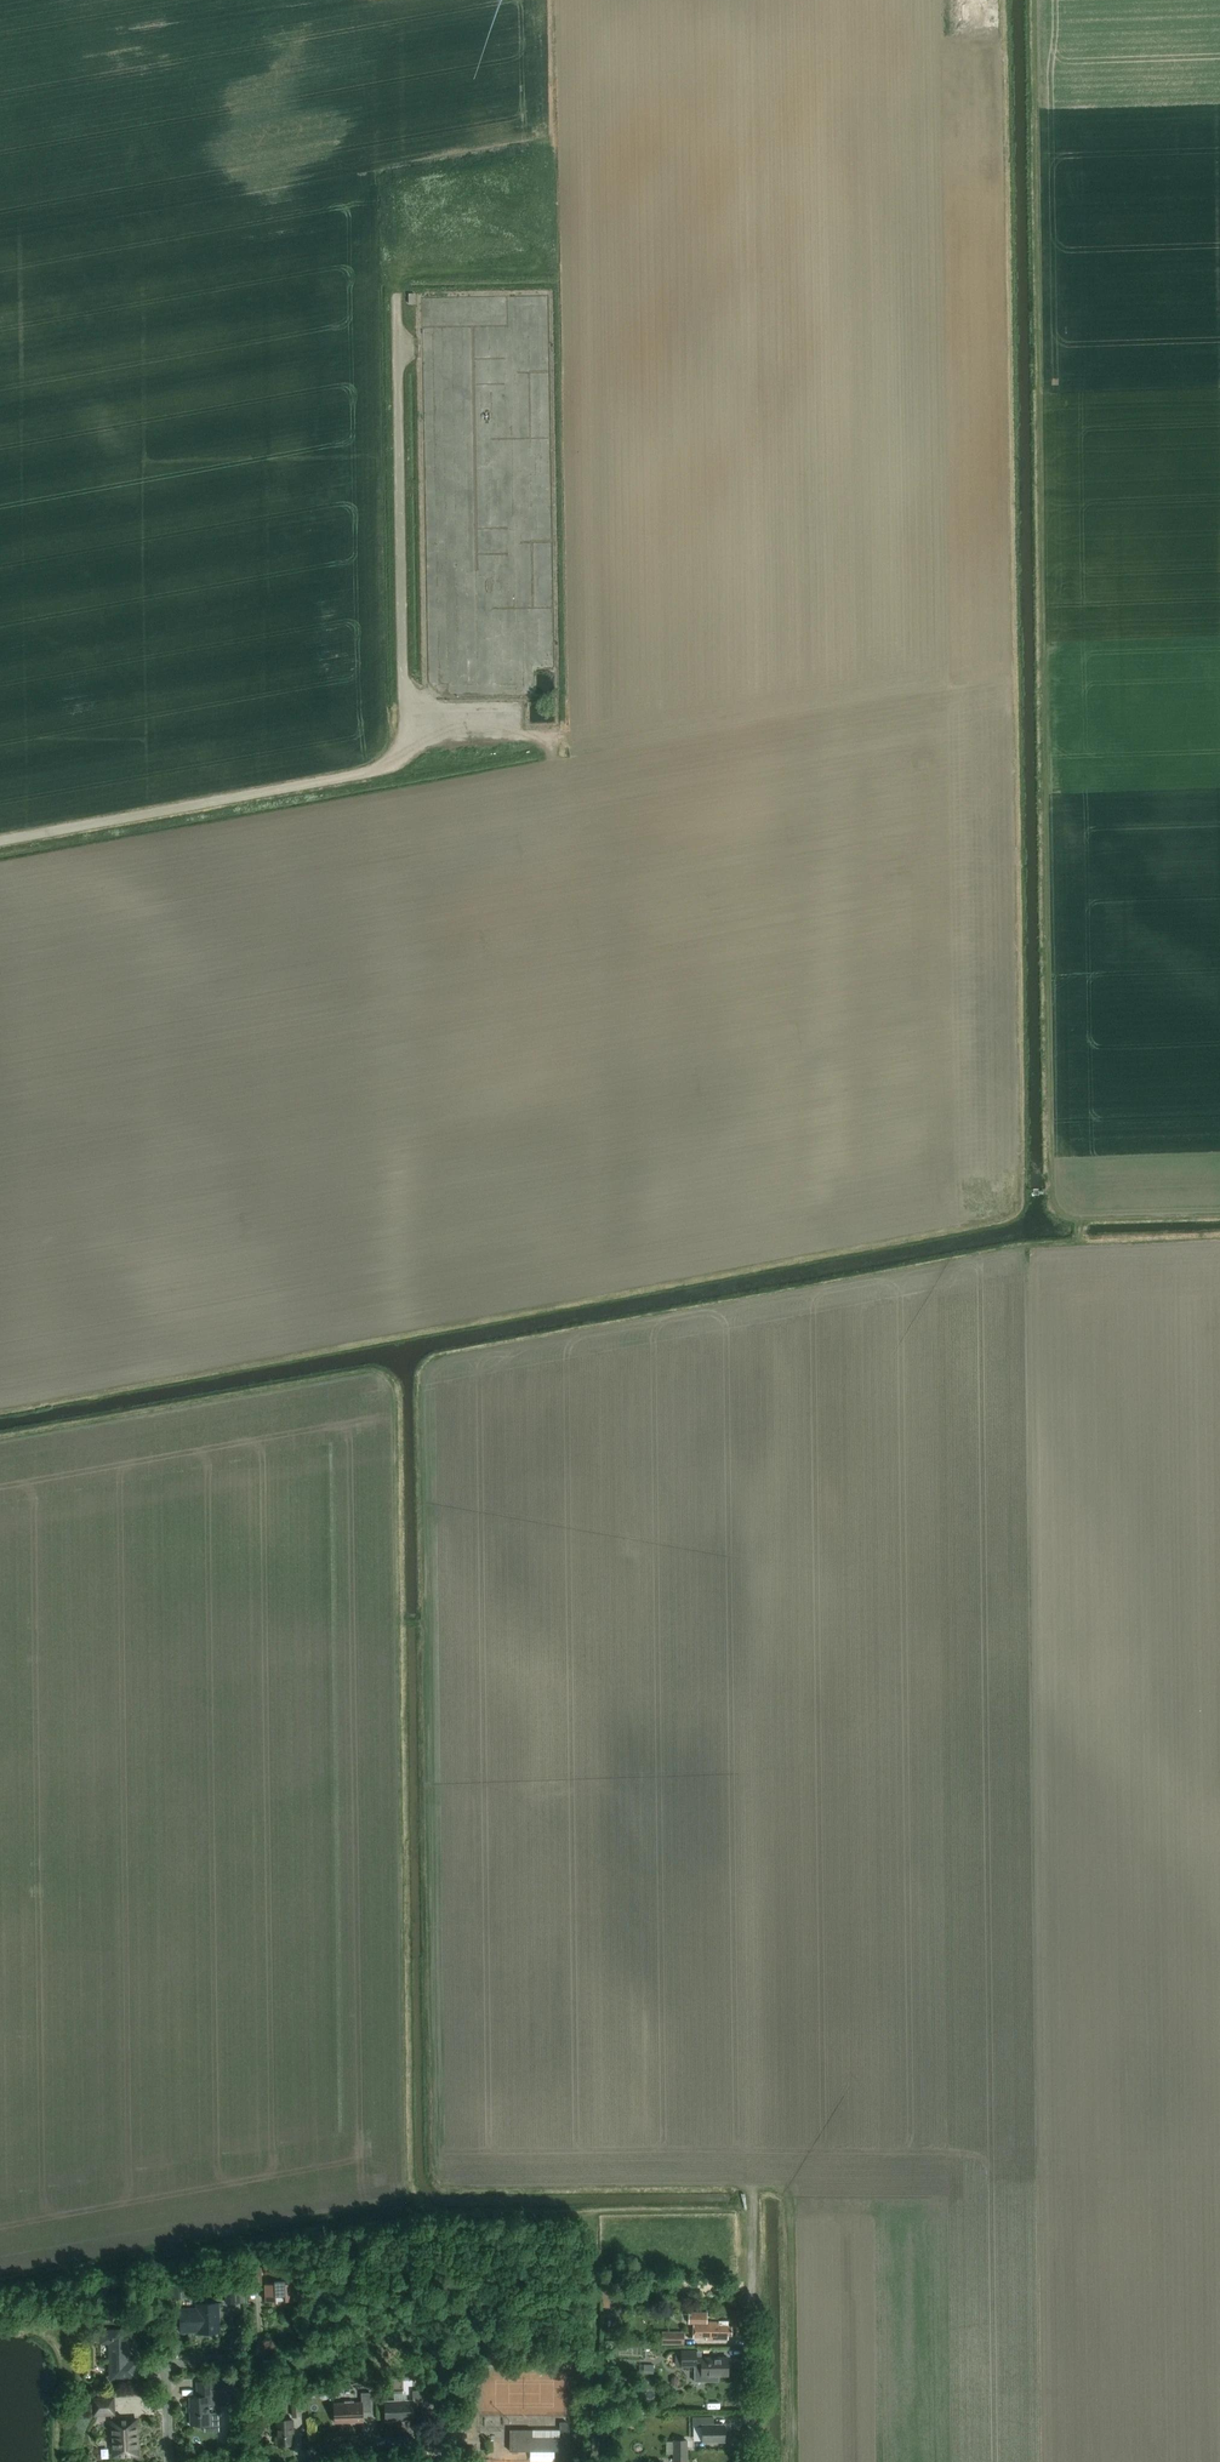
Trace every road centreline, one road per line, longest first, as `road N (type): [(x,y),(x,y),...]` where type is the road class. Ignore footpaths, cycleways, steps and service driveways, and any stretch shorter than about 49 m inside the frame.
road 1 (residential): [(751,2461),(750,2320)]
road 2 (unclassified): [(313,2461),(331,2446),(443,2441)]

